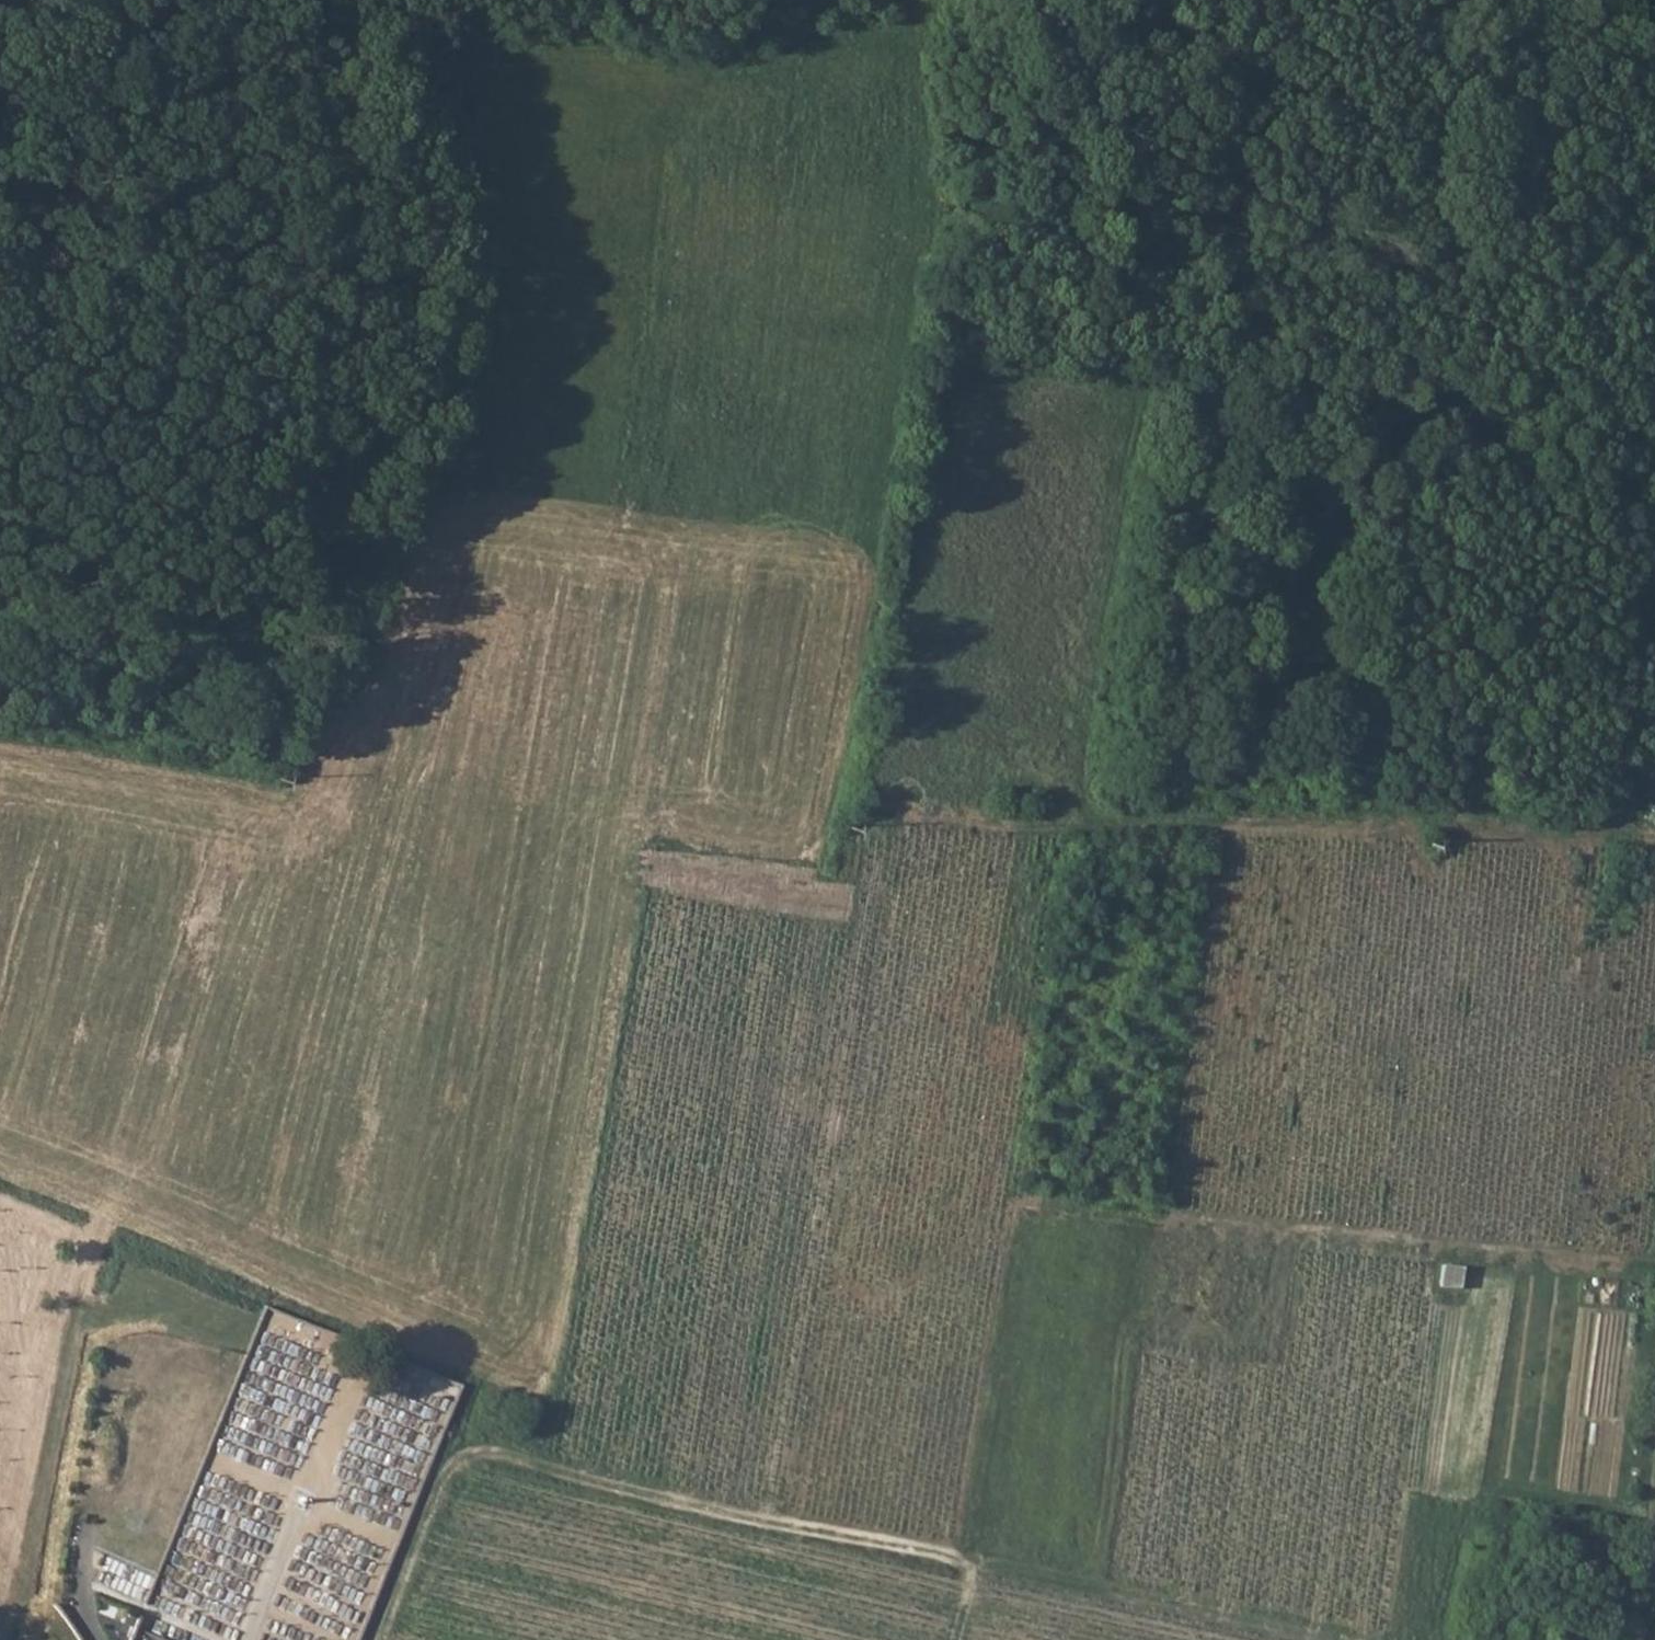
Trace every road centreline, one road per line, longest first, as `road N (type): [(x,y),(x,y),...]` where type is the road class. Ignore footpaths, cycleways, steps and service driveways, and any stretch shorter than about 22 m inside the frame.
road 1 (track): [(1644,1639),(1654,1484)]

